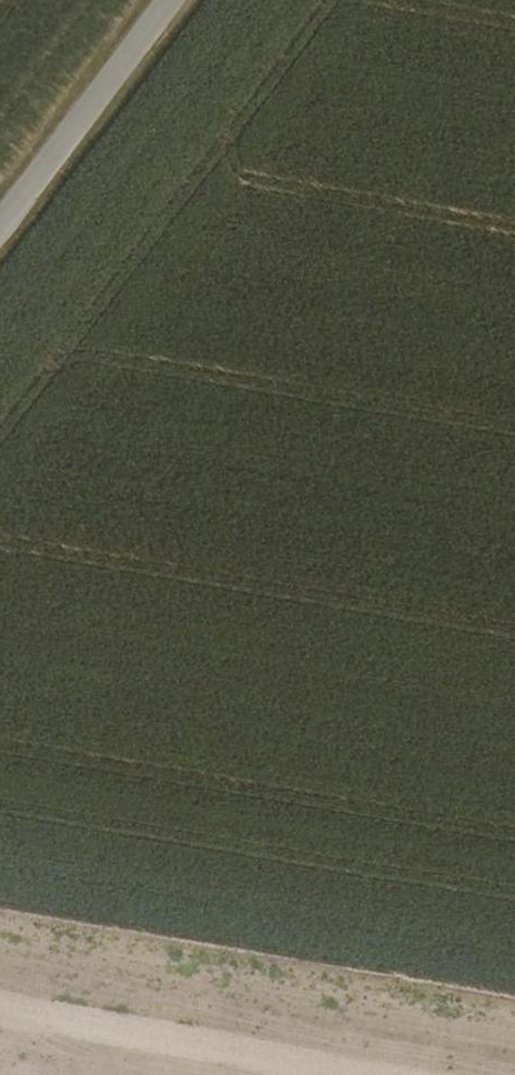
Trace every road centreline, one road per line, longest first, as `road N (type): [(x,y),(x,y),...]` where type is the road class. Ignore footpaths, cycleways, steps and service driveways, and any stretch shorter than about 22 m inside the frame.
road 1 (unclassified): [(0,224),(167,0)]

